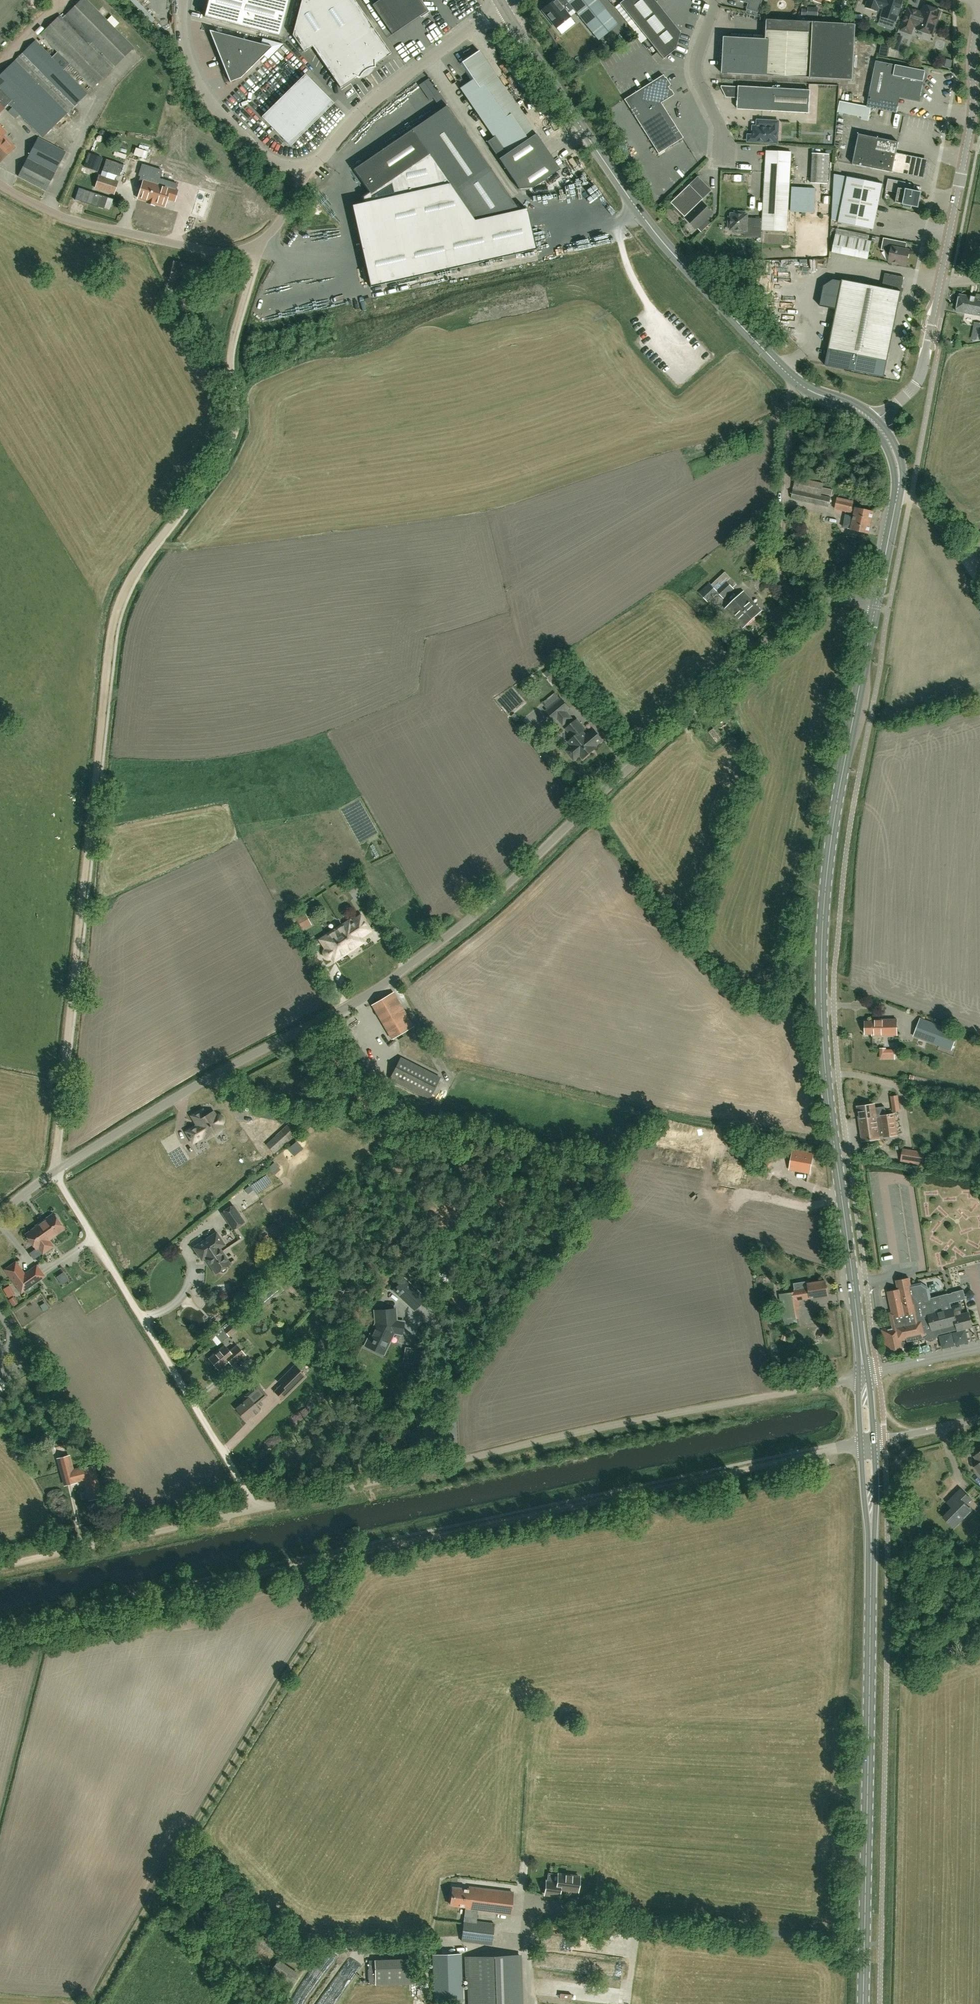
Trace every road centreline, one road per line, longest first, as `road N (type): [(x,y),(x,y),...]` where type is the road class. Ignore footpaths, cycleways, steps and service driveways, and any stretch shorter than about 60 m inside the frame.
road 1 (track): [(260,242),(230,348),(229,444),(138,567),(113,623),(54,1171),(258,1508)]
road 2 (unclassified): [(0,1214),(54,1171),(237,1058),(395,975),(806,608)]
road 3 (track): [(0,1629),(845,1449)]
road 4 (secondary): [(859,1329),(821,955),(825,882),(876,604)]
road 5 (track): [(258,1508),(859,1377)]
road 6 (track): [(89,2003),(370,1543)]
road 7 (secondary): [(794,379),(662,242),(500,2)]
road 8 (secondary): [(864,2003),(872,1558)]
road 9 (tertiary): [(916,384),(968,141),(979,12)]
road 10 (unclassified): [(303,167),(274,230),(227,251),(85,223),(0,184)]
road 11 (track): [(0,1565),(258,1508)]
road 12 (unclassified): [(303,167),(500,2)]
road 13 (unclassified): [(806,608),(779,573),(794,379)]
road 14 (unclassified): [(303,167),(270,162),(211,102),(183,51),(182,0)]
road 15 (secondary): [(876,604),(900,473),(877,425)]
road 16 (unclassified): [(719,164),(721,129),(695,60),(715,0)]

